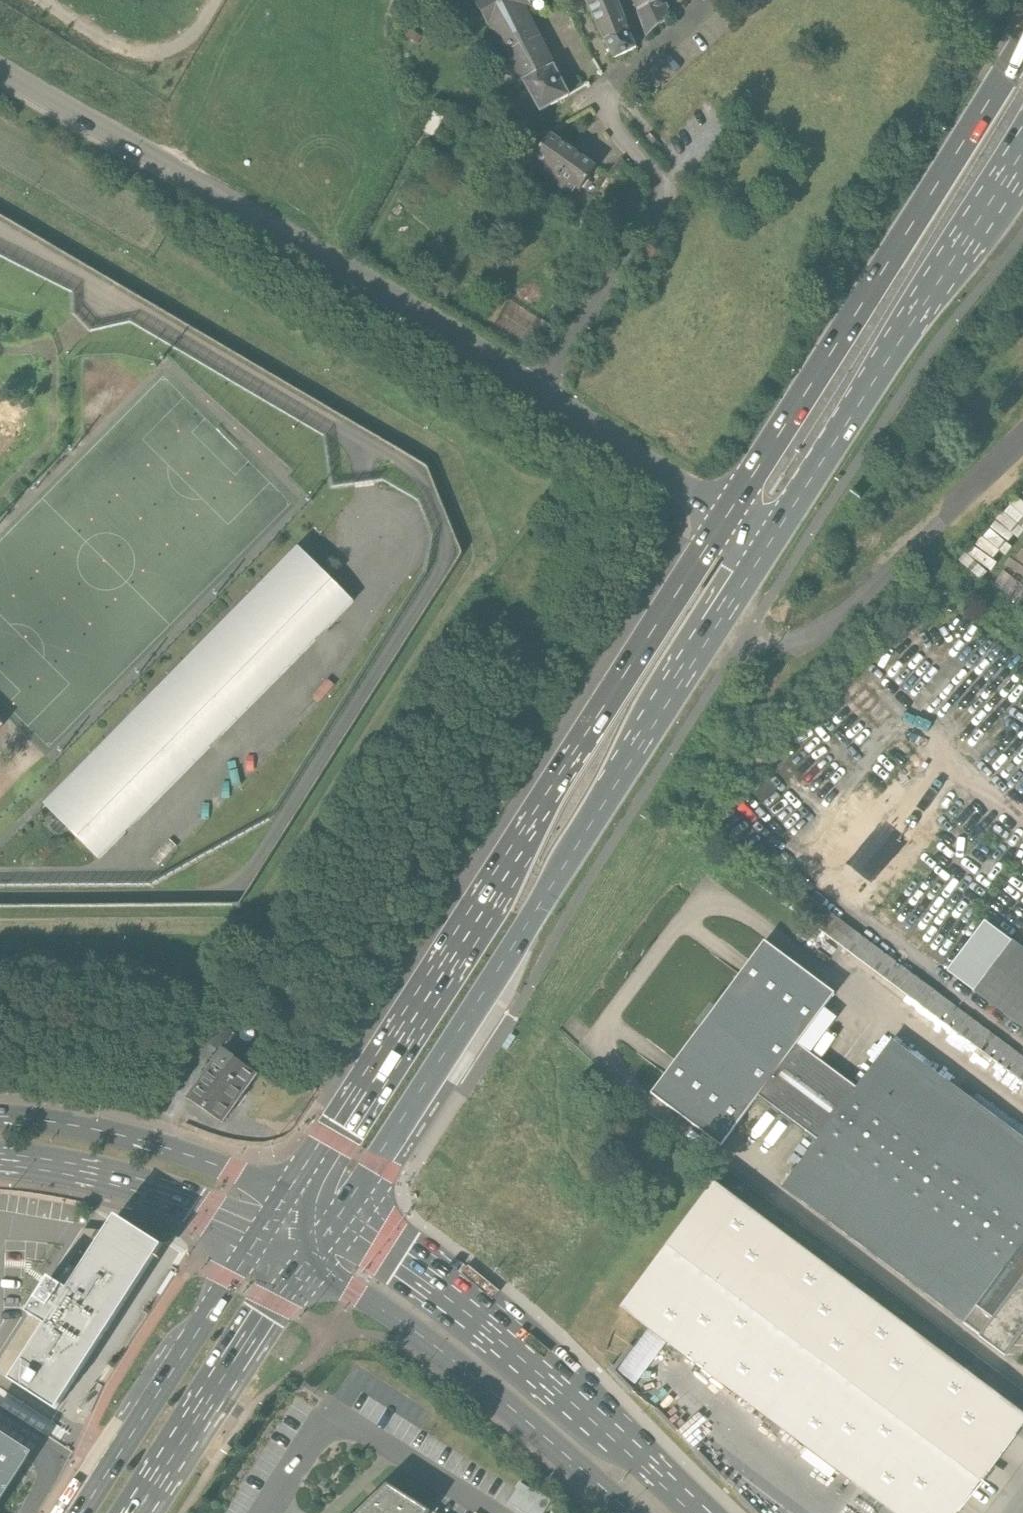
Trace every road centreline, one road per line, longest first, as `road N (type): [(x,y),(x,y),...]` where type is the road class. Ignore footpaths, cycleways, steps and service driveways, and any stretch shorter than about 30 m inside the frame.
road 1 (primary): [(728,512),(344,1128),(287,1194)]
road 2 (primary): [(336,1221),(771,540)]
road 3 (unclassified): [(541,389),(0,71)]
road 4 (primary): [(1022,49),(728,512)]
road 5 (primary): [(698,1512),(554,1380),(336,1221)]
road 6 (primary): [(771,540),(1022,150)]
road 7 (primary): [(303,1262),(420,1335),(633,1512)]
road 8 (primary): [(257,1238),(81,1512)]
road 9 (primary): [(139,1512),(303,1262)]
road 10 (secondary): [(287,1194),(160,1145),(0,1117)]
road 11 (secondary): [(0,1156),(141,1188),(257,1238)]
road 12 (residential): [(665,199),(599,98),(707,0)]
road 13 (residential): [(541,389),(665,199)]
road 14 (unclassified): [(728,512),(541,389)]

